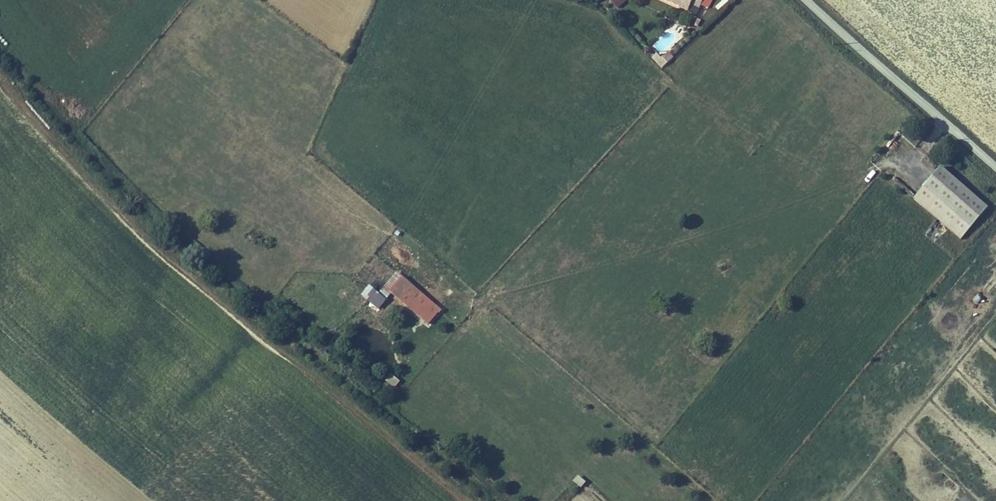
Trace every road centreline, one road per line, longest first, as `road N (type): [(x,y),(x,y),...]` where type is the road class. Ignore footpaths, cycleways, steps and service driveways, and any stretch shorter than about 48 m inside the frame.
road 1 (unclassified): [(808,0),(995,168)]

